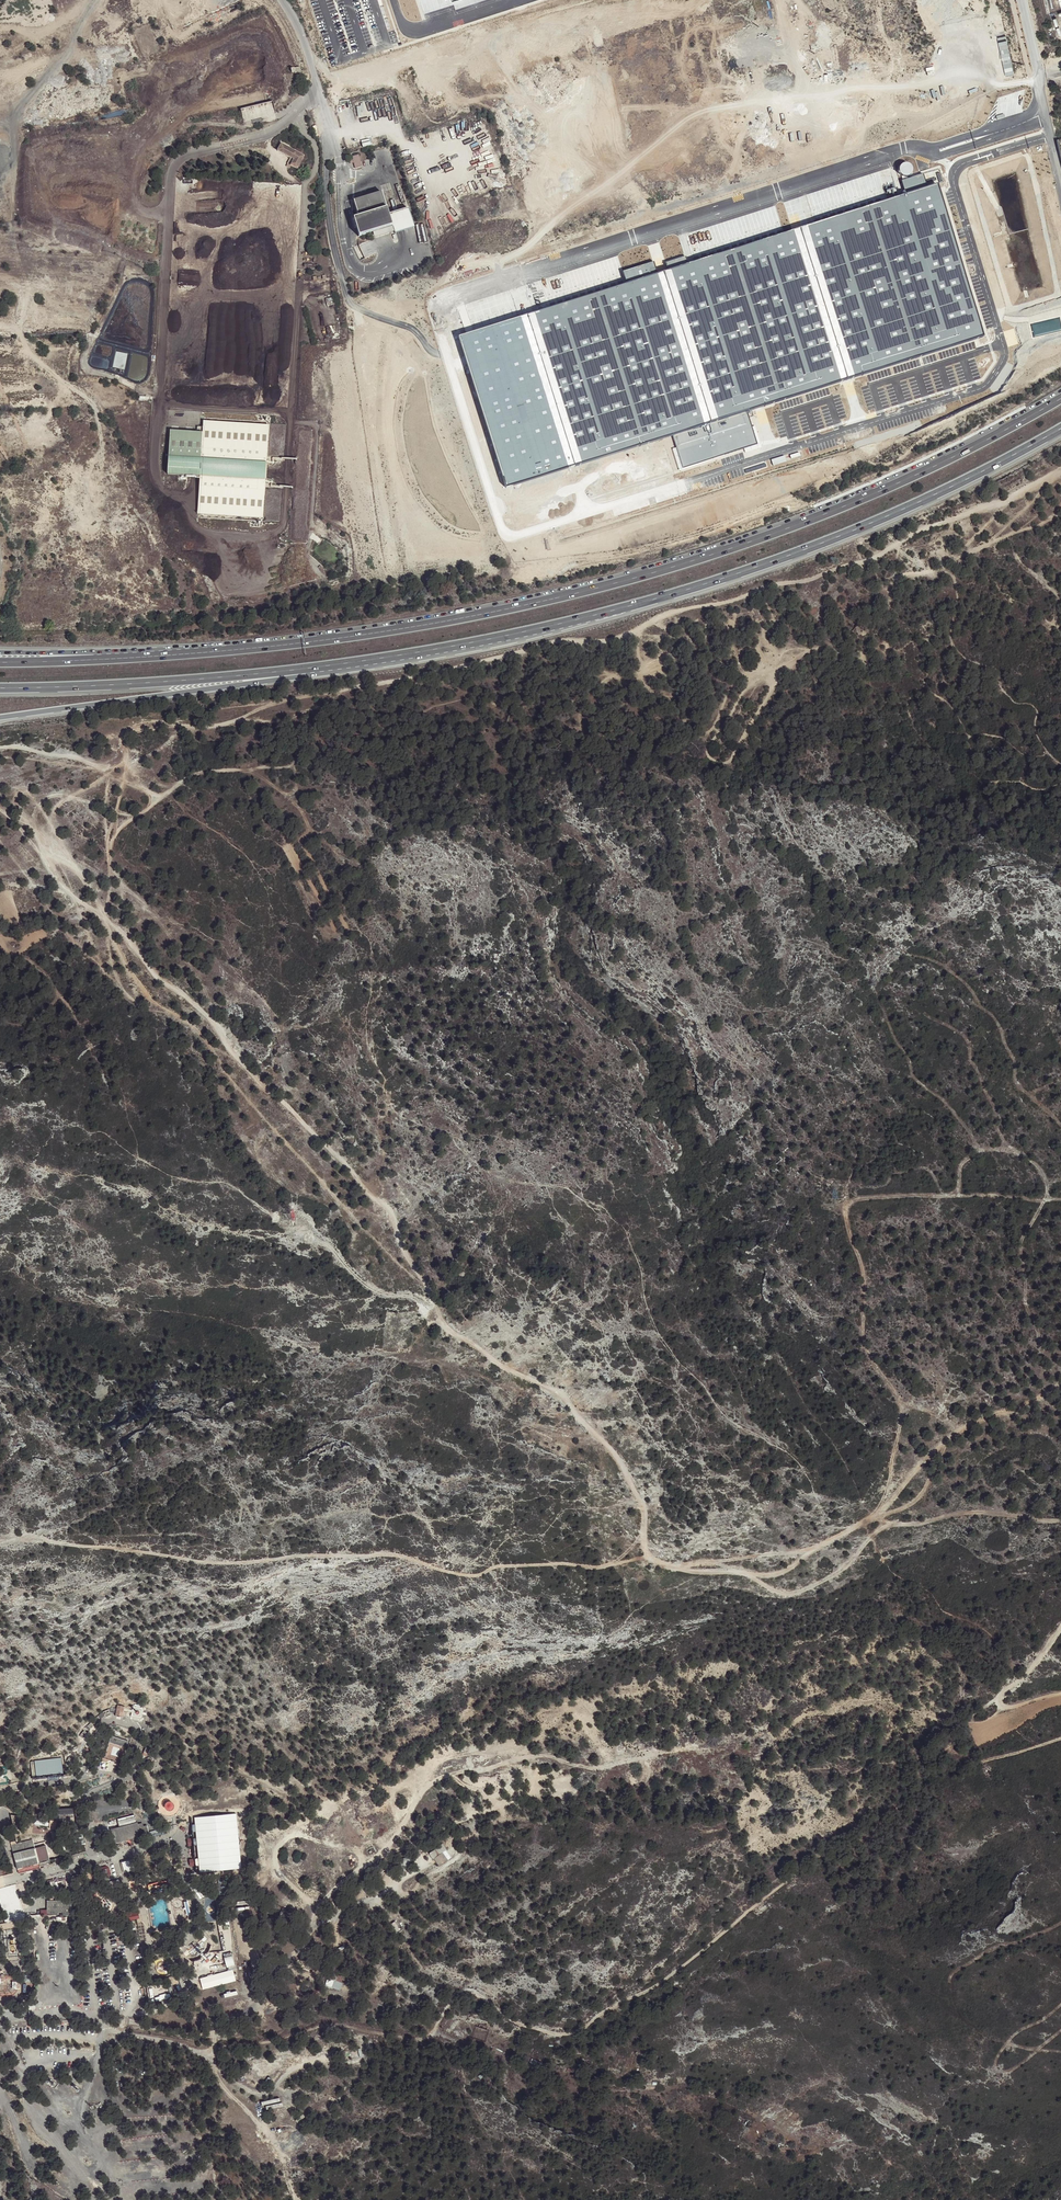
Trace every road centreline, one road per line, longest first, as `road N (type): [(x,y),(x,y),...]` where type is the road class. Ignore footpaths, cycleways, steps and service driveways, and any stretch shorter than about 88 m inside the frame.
road 1 (track): [(885,1527),(842,1569),(799,1593),(780,1595),(745,1576),(650,1558),(642,1547),(645,1501),(612,1446),(587,1429),(567,1397),(450,1333),(424,1303),(394,1214),(363,1177),(234,1056),(211,1014),(159,981),(129,938),(45,877),(33,836),(42,800),(67,793),(135,816),(151,808),(148,790),(84,759),(0,749)]
road 2 (track): [(103,2029),(210,2059),(214,2048),(344,2027),(415,2047),(465,1989),(551,2035),(581,2031),(657,1986),(812,1859),(865,1836),(929,1757),(1021,1681),(1060,1632)]
road 3 (track): [(105,772),(130,731),(242,720),(555,641),(610,640),(679,612),(735,603),(775,580),(821,578),(878,558),(918,531),(1016,497),(1060,469)]
road 4 (track): [(319,1909),(332,1887),(390,1849),(423,1787),(532,1758),(608,1773),(669,1748),(757,1751),(805,1720),(856,1704),(912,1704),(977,1762),(1060,1739)]
road 5 (track): [(650,1558),(464,1576),(388,1553),(221,1562),(108,1545),(0,1543)]
road 6 (motorway): [(475,643),(739,574),(1060,426)]
road 7 (motorway): [(544,602),(291,610),(149,593),(77,554),(0,492)]
road 8 (motorway): [(1060,399),(887,491),(684,565),(544,602)]
road 9 (motorway): [(0,689),(237,676),(475,643)]
road 10 (motorway): [(67,709),(475,643)]
road 11 (motorway): [(304,642),(0,662)]
road 12 (motorway): [(304,642),(0,653)]
road 13 (motorway): [(544,602),(304,642)]
road 14 (track): [(1060,1387),(947,1440),(883,1509),(885,1527)]
road 15 (unclassified): [(1060,184),(1021,0)]
road 16 (track): [(885,1527),(962,1513),(1060,1522)]
road 17 (unclassified): [(339,157),(301,33),(283,0)]
road 18 (track): [(745,1576),(777,1575),(883,1509)]
road 19 (track): [(674,1567),(818,1548)]

